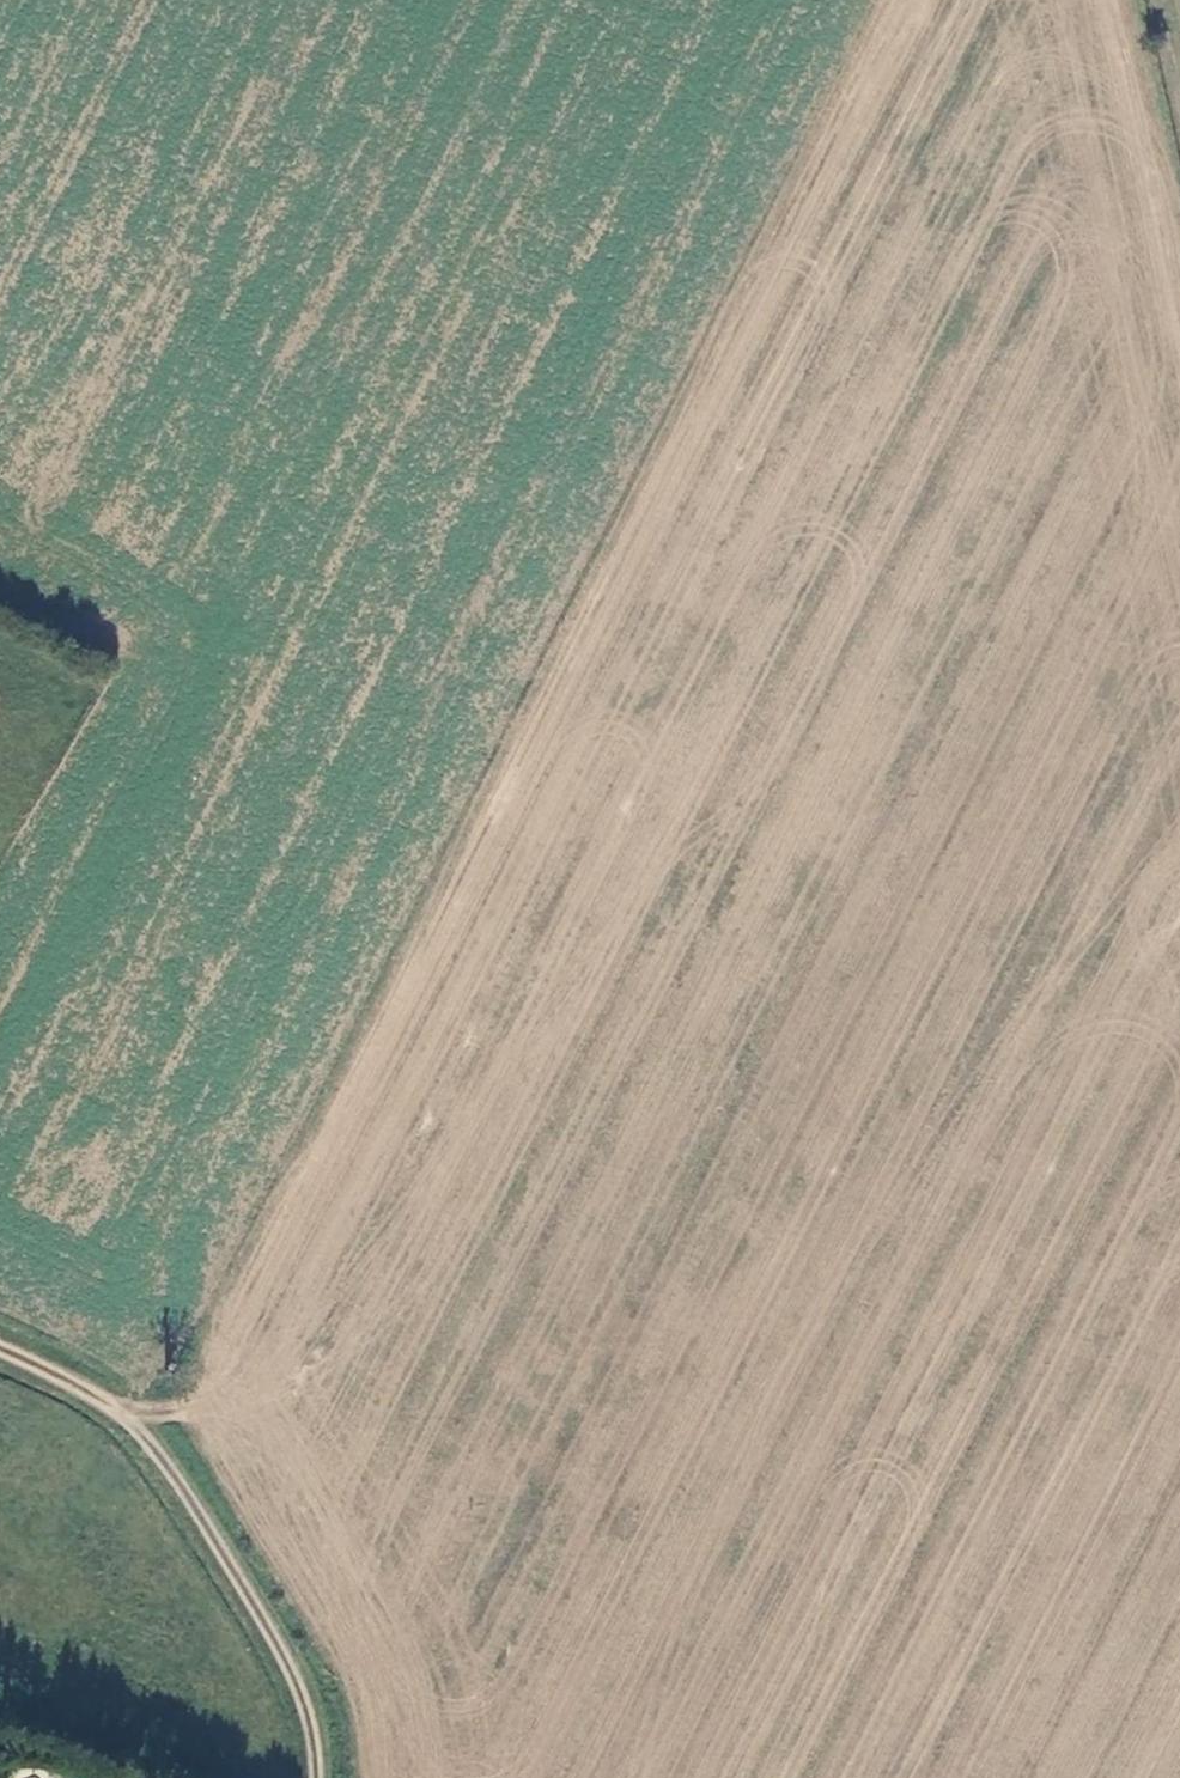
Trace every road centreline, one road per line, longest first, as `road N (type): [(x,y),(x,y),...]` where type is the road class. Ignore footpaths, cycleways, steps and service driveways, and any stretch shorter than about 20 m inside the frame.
road 1 (track): [(0,1351),(67,1380),(144,1435),(301,1703),(308,1777)]

